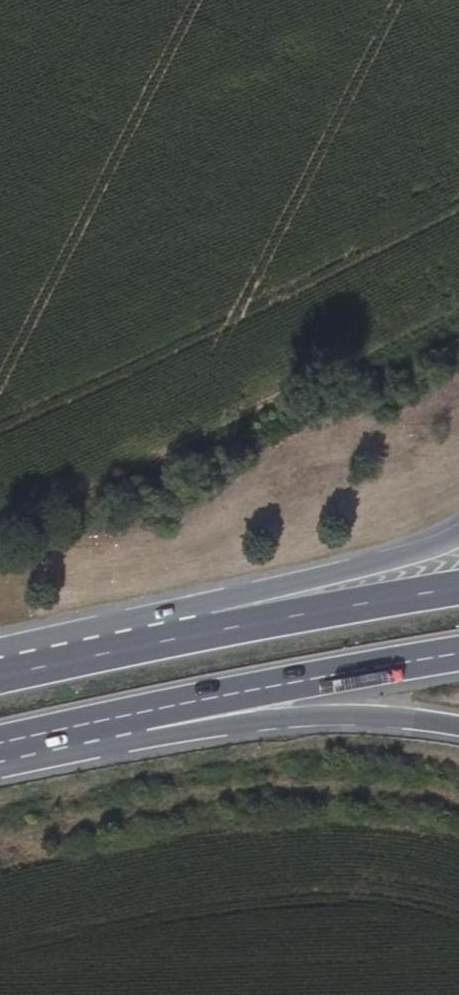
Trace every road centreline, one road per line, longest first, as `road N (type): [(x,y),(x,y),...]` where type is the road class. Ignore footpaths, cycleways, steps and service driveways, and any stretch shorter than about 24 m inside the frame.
road 1 (trunk): [(129,725),(196,702),(458,654)]
road 2 (trunk): [(129,725),(194,730),(348,716),(458,727)]
road 3 (trunk): [(458,534),(370,566),(265,585),(202,627)]
road 4 (trunk): [(458,587),(202,627)]
road 5 (trunk): [(202,627),(0,669)]
road 6 (trunk): [(0,752),(129,725)]

